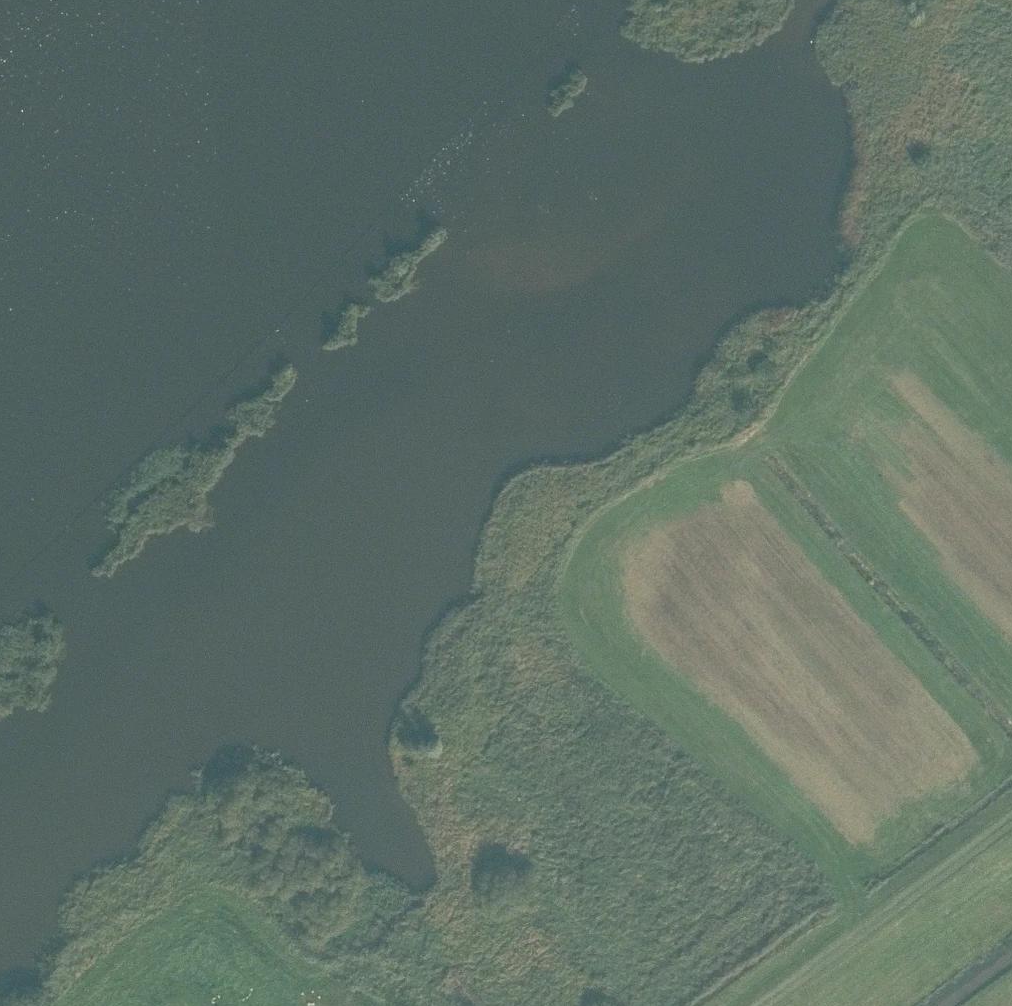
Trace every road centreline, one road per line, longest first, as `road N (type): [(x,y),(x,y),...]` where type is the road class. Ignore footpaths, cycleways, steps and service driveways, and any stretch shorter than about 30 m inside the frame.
road 1 (track): [(765,1005),(1011,822)]

